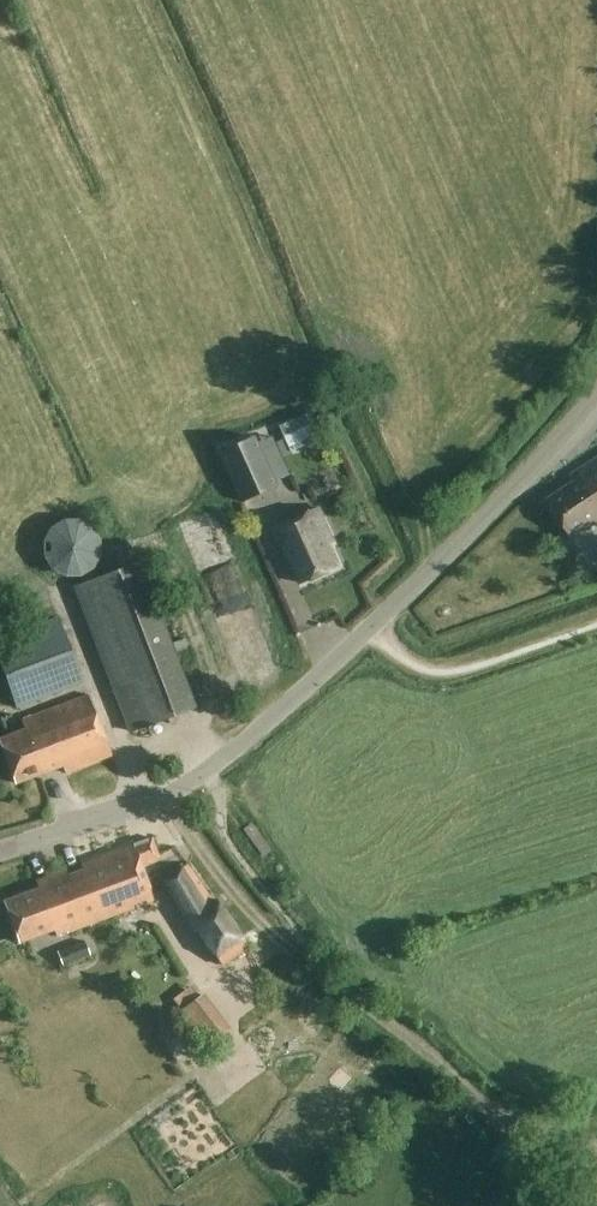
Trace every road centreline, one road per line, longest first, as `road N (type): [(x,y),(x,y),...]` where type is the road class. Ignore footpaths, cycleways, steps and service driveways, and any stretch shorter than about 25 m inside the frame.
road 1 (residential): [(0,850),(139,806),(221,760),(444,555),(596,393)]
road 2 (track): [(164,795),(244,906),(457,1081),(563,1205)]

